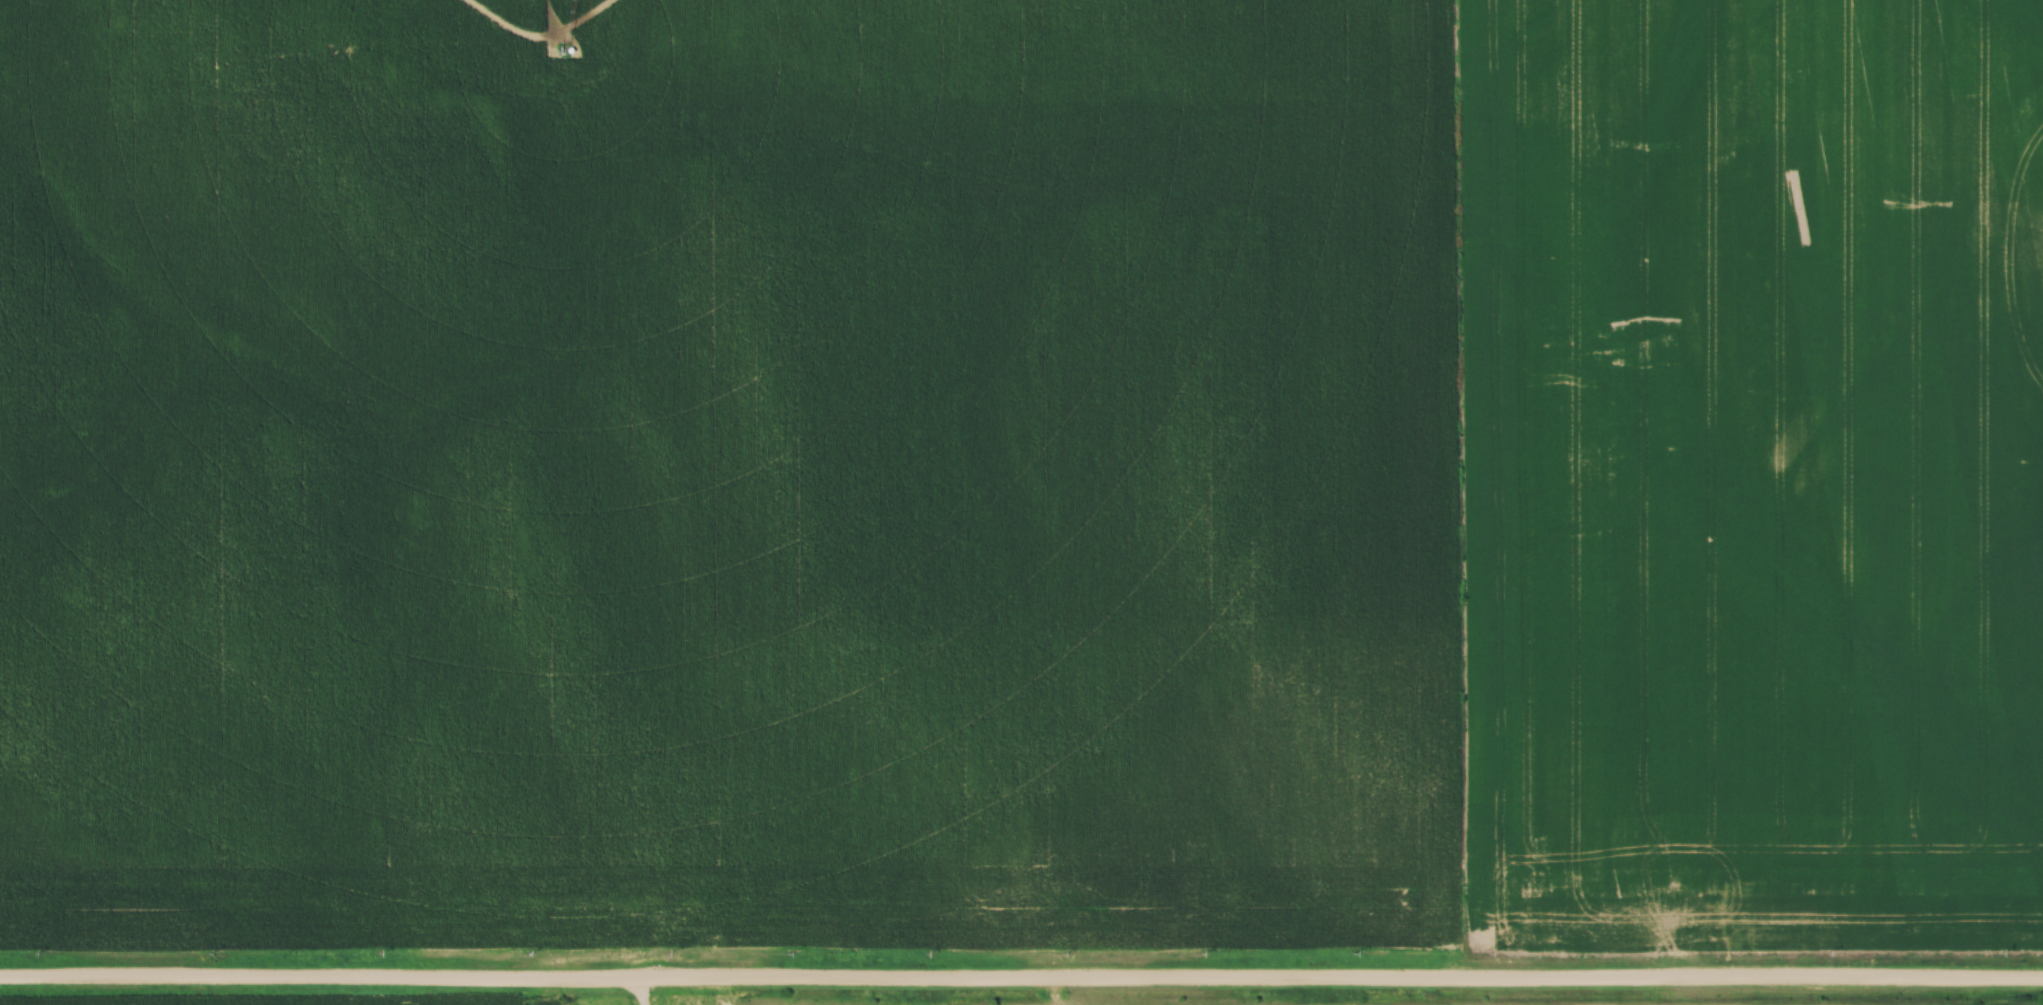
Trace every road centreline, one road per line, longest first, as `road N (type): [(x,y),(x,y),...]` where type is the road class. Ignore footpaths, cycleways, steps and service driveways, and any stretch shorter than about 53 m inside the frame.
road 1 (residential): [(0,981),(2042,981)]

